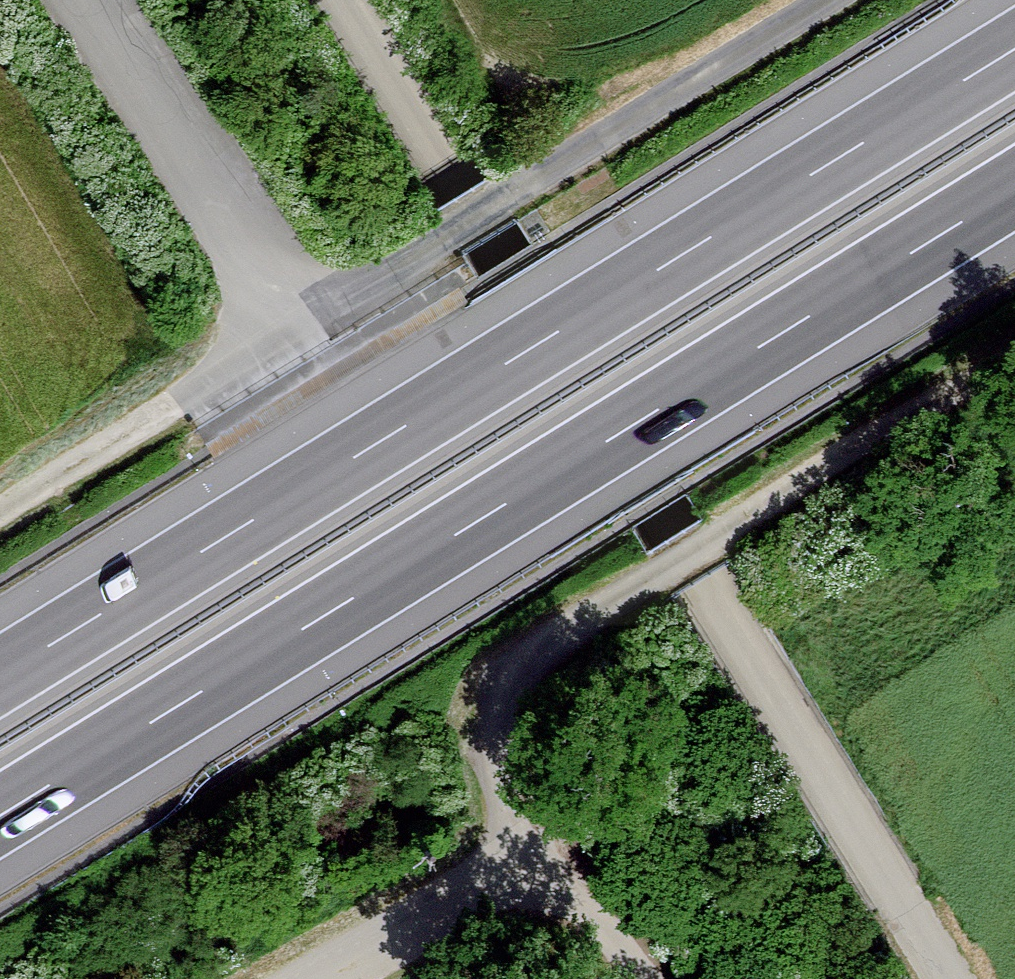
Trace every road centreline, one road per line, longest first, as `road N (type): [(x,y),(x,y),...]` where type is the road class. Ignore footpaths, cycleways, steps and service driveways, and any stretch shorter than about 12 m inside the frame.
road 1 (motorway): [(0,816),(1014,189)]
road 2 (motorway): [(1014,49),(0,676)]
road 3 (track): [(343,0),(946,978)]
road 4 (track): [(79,0),(300,325),(828,0)]
road 5 (track): [(652,978),(539,846),(297,978)]
road 6 (track): [(539,846),(504,775),(499,725),(509,685),(535,648),(715,539)]
road 7 (track): [(0,510),(300,325)]
road 8 (track): [(1014,357),(715,539)]

